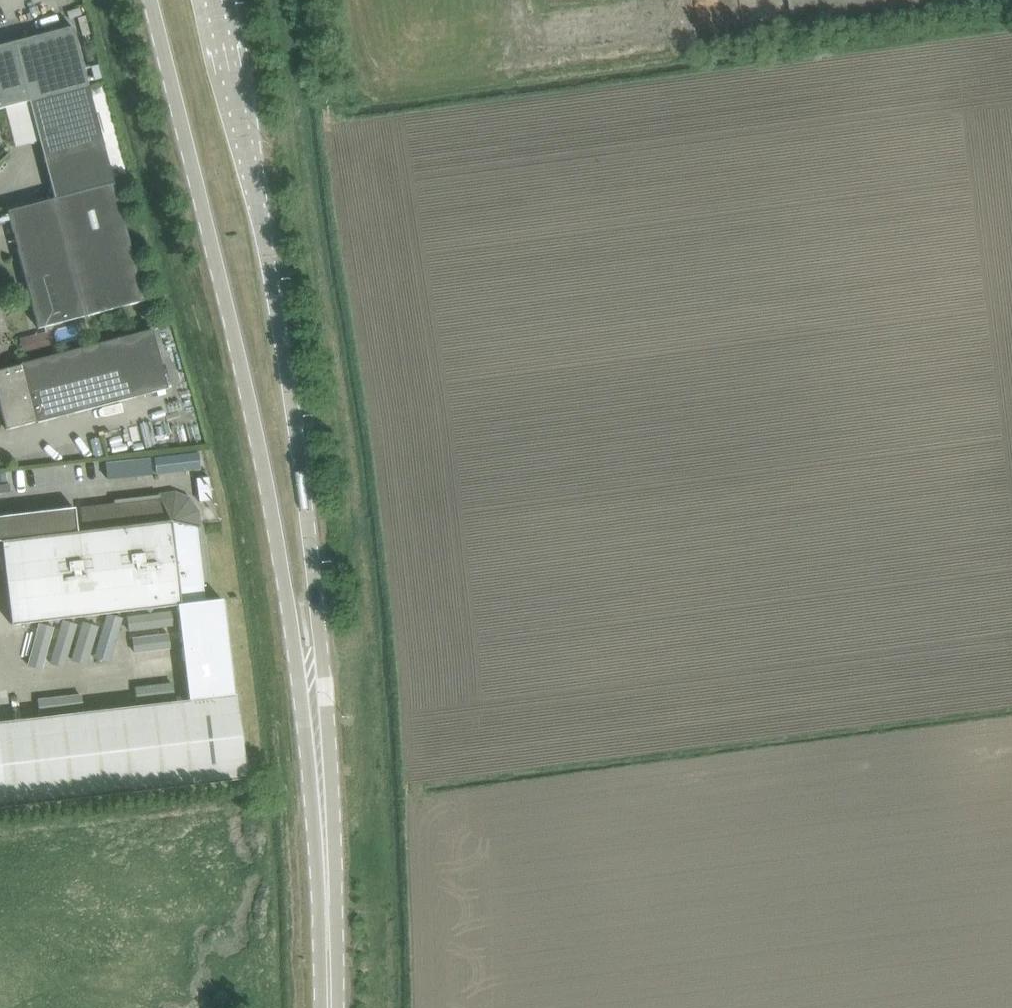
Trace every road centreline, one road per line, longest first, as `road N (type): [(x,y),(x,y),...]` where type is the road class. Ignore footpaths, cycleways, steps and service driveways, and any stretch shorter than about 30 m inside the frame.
road 1 (primary): [(150,0),(266,481),(294,543)]
road 2 (primary): [(294,543),(304,478),(291,390),(213,0)]
road 3 (primary): [(328,1007),(319,750),(294,543)]

